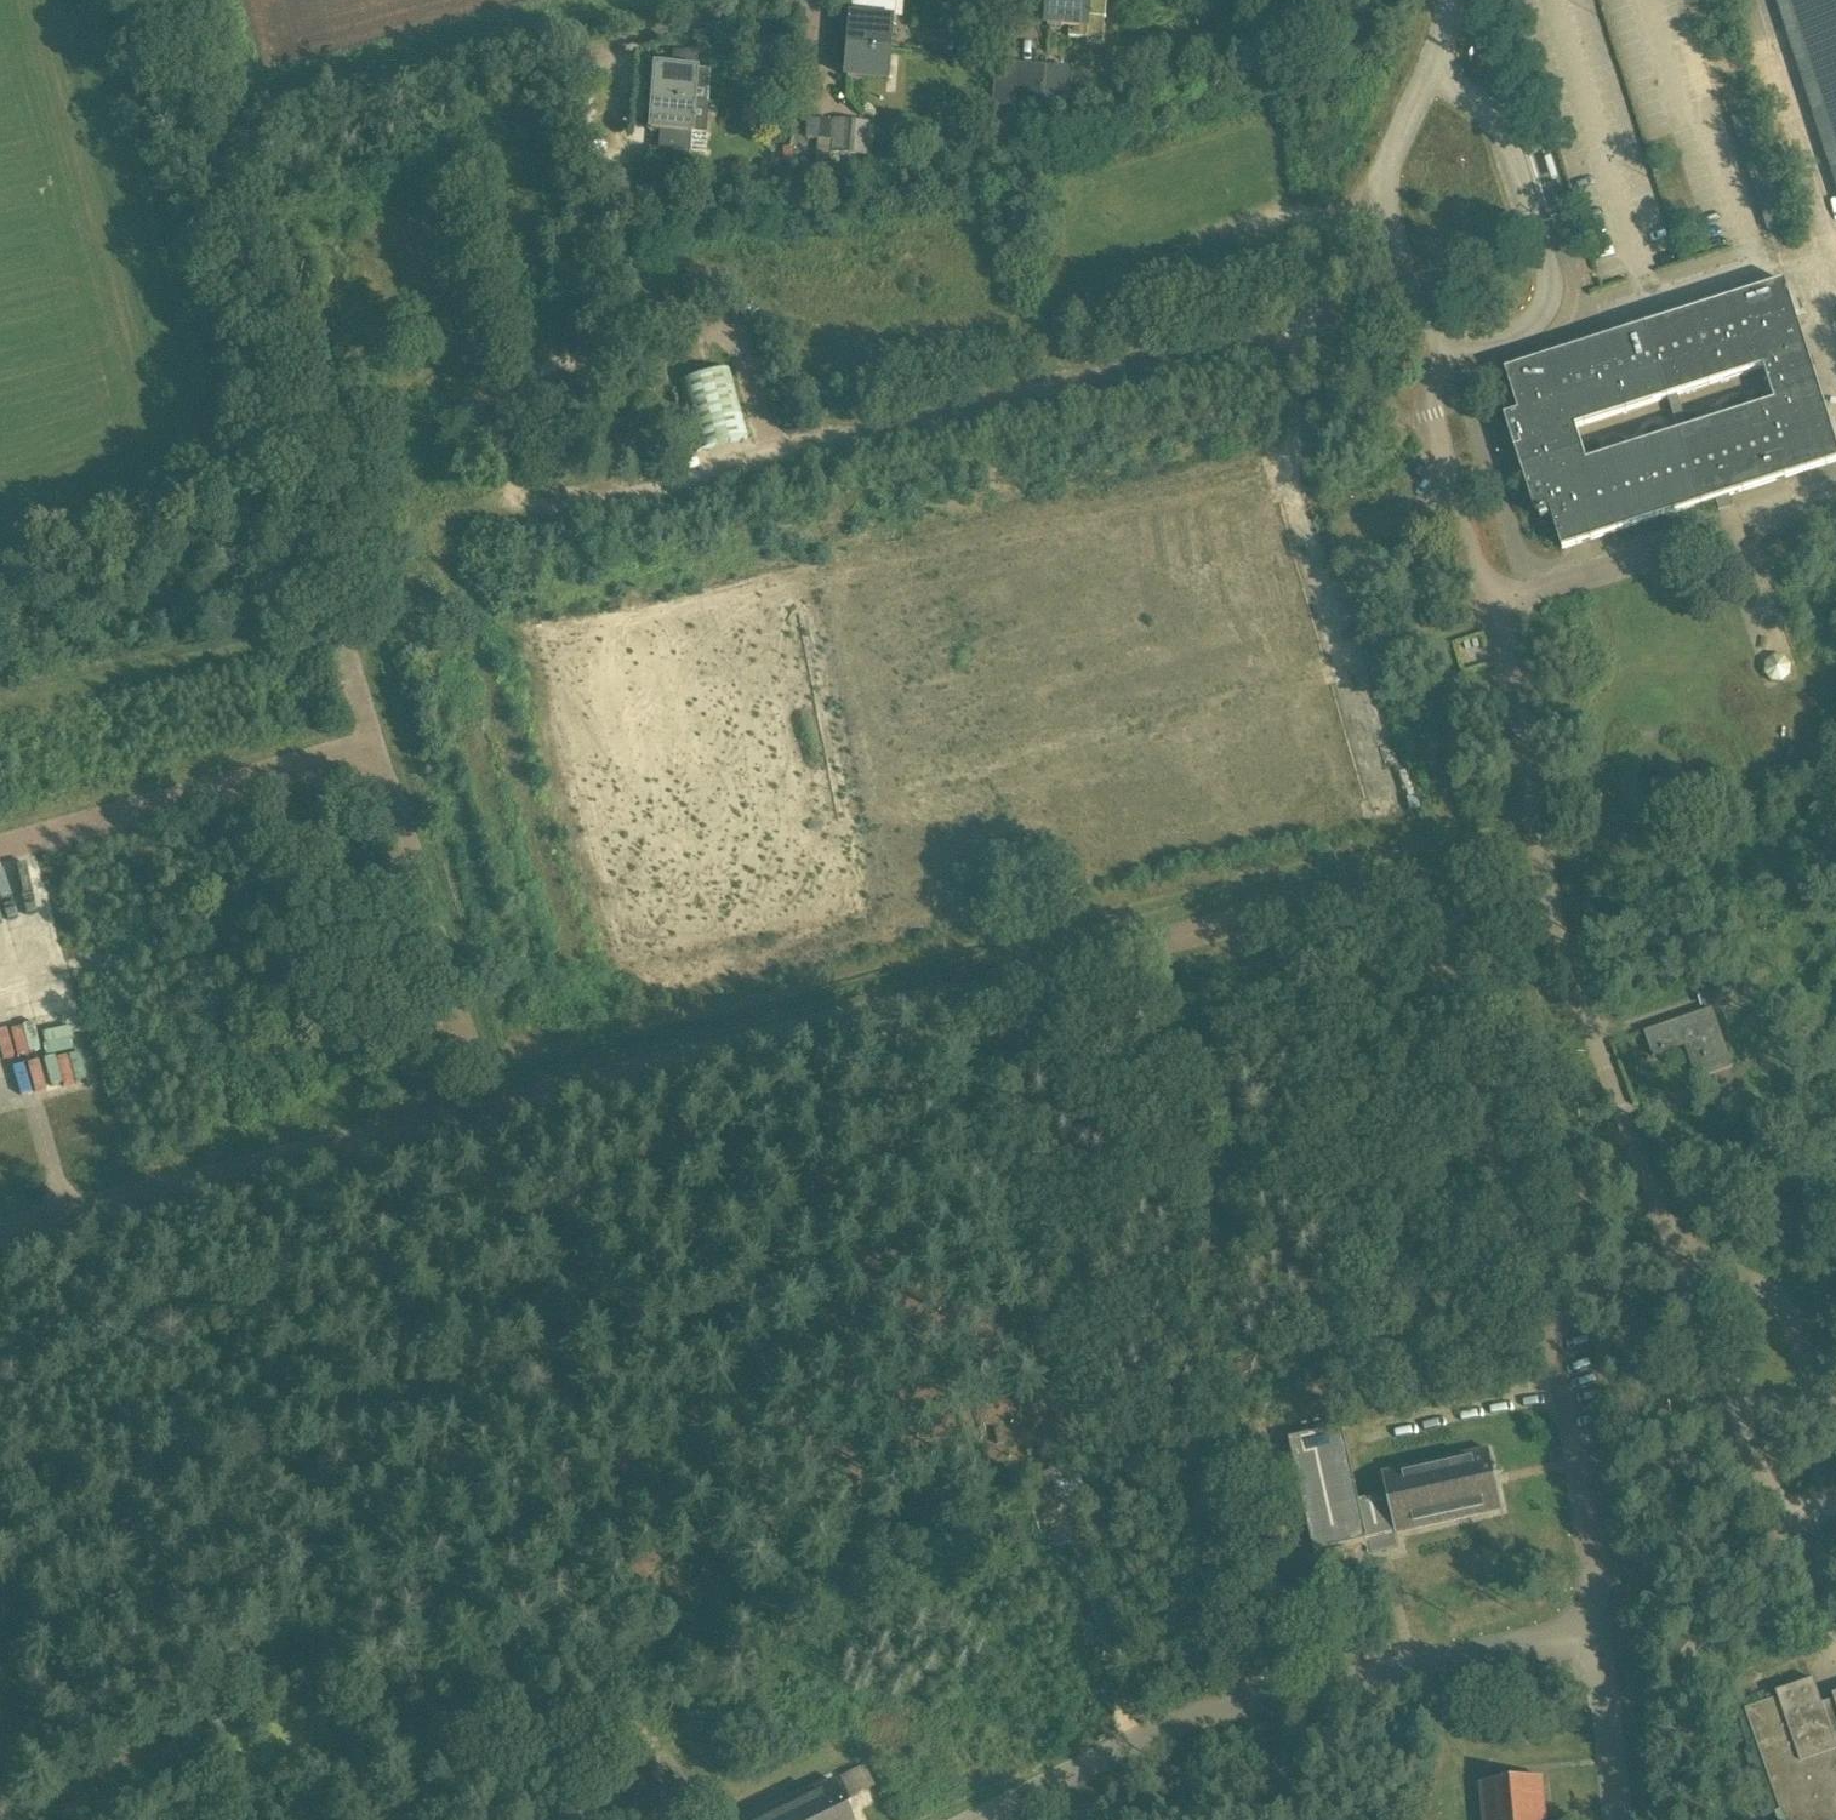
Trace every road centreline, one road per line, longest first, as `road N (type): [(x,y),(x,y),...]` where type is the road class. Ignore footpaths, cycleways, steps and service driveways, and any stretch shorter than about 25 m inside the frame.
road 1 (track): [(1384,190),(1352,214),(1307,329),(450,532),(447,559),(466,600),(487,617),(550,630)]
road 2 (track): [(149,0),(318,566),(450,532)]
road 3 (unclassified): [(1524,193),(1548,276),(1542,312),(1477,342),(1442,336),(1410,297),(1384,190),(1395,148),(1436,64)]
road 4 (track): [(769,458),(738,340),(720,329),(658,323),(614,338),(525,390),(510,407),(497,442),(512,513)]
road 5 (residential): [(577,52),(774,0)]
road 6 (unclassified): [(1436,64),(1496,120),(1524,193)]
road 7 (track): [(1307,329),(1293,369),(1288,448)]

